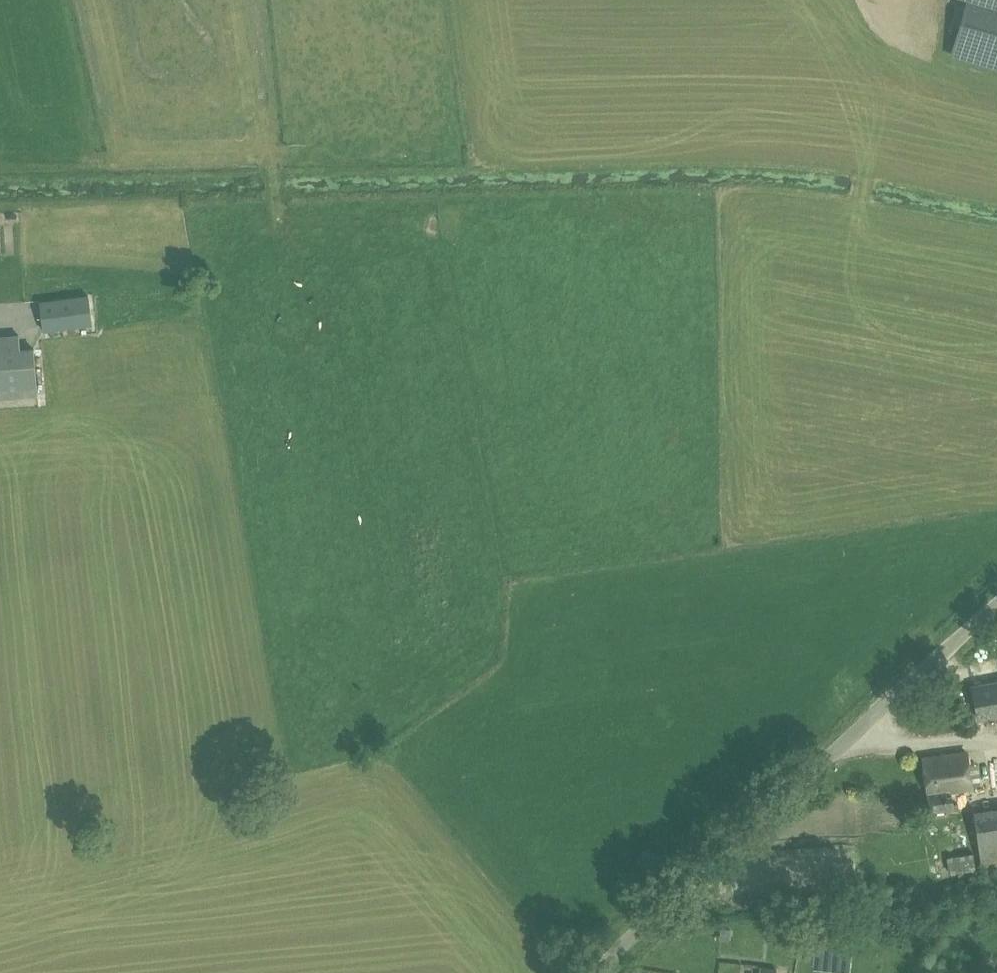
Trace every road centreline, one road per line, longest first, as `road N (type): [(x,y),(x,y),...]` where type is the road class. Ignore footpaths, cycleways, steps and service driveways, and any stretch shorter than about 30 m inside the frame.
road 1 (unclassified): [(600,972),(996,605)]

